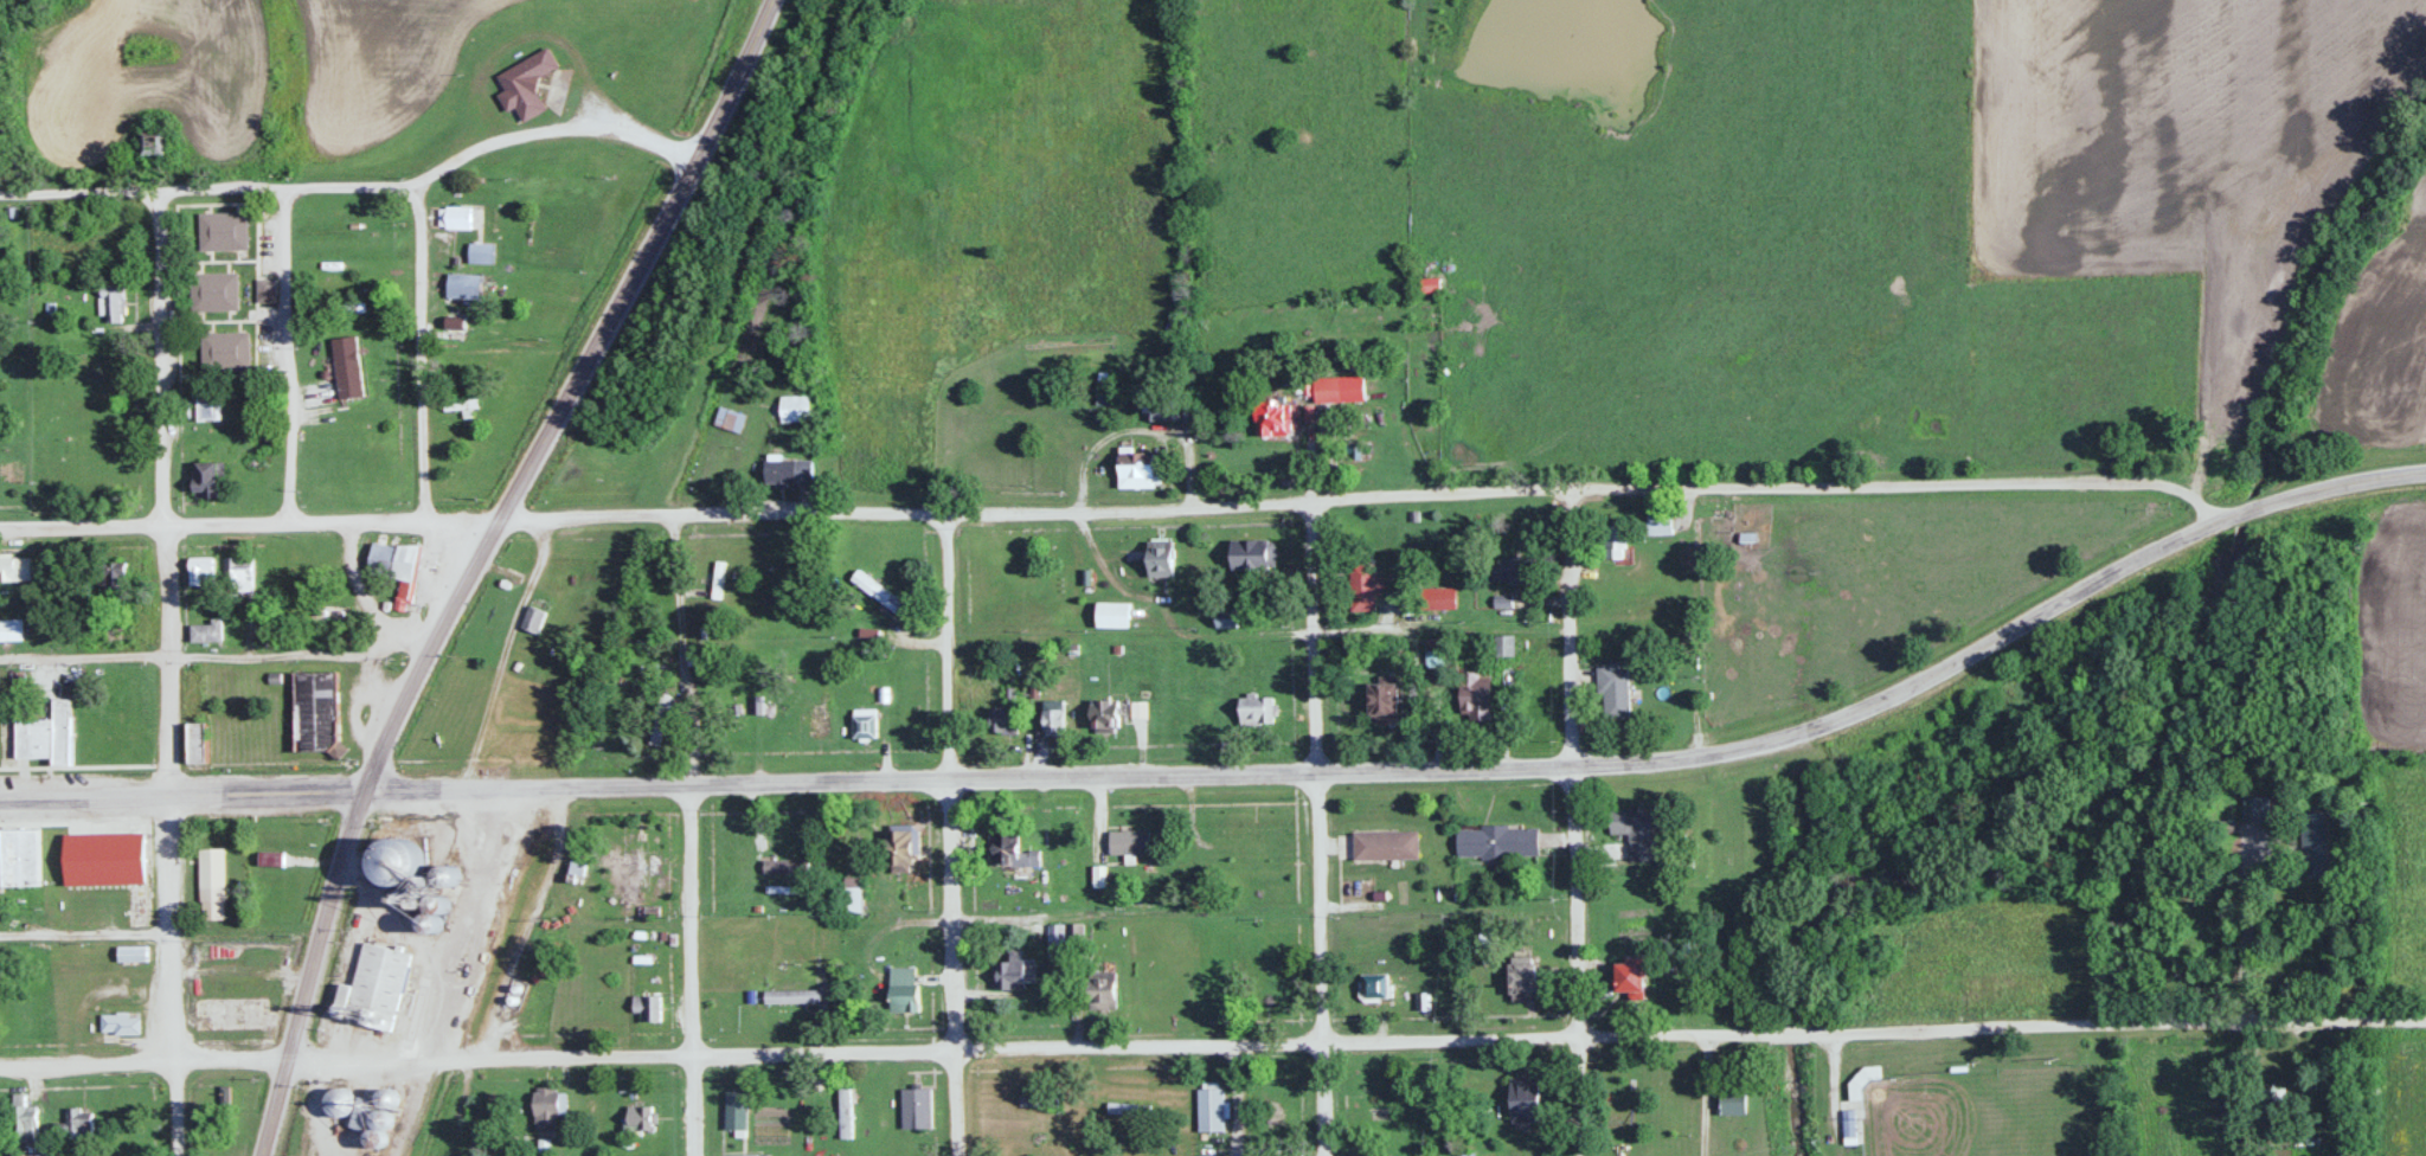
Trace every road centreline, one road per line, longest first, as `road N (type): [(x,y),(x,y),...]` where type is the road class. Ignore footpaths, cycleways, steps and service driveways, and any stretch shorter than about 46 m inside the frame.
road 1 (tertiary): [(364,791),(1572,765),(1725,751),(1873,704),(2218,519),(2291,492),(2425,468)]
road 2 (residential): [(693,1054),(2425,1019)]
road 3 (residential): [(2218,519),(2195,492),(2145,477),(1746,483),(1067,513),(550,514)]
road 4 (residential): [(693,1054),(0,1065)]
road 5 (primary): [(499,515),(697,158),(771,0)]
road 6 (residential): [(550,514),(0,525)]
road 7 (residential): [(0,190),(416,185)]
road 8 (residential): [(1584,1155),(1572,765)]
road 9 (residential): [(1326,1155),(1317,772)]
road 10 (primary): [(260,1155),(364,791)]
road 11 (residential): [(956,1155),(949,779)]
road 12 (residential): [(695,1155),(685,784)]
road 13 (residential): [(364,791),(0,798)]
road 14 (residential): [(168,795),(178,1155)]
road 15 (residential): [(282,184),(289,519)]
road 16 (residential): [(167,521),(158,187)]
road 17 (residential): [(416,185),(424,516)]
road 18 (primary): [(364,791),(499,515)]
road 19 (residential): [(1572,765),(1570,490)]
road 20 (residential): [(168,795),(167,521)]
road 21 (track): [(685,784),(691,722),(680,659),(678,512)]
road 22 (residential): [(1317,772),(1315,505)]
road 23 (residential): [(949,779),(948,514)]
road 24 (residential): [(1705,1155),(1705,1034)]

